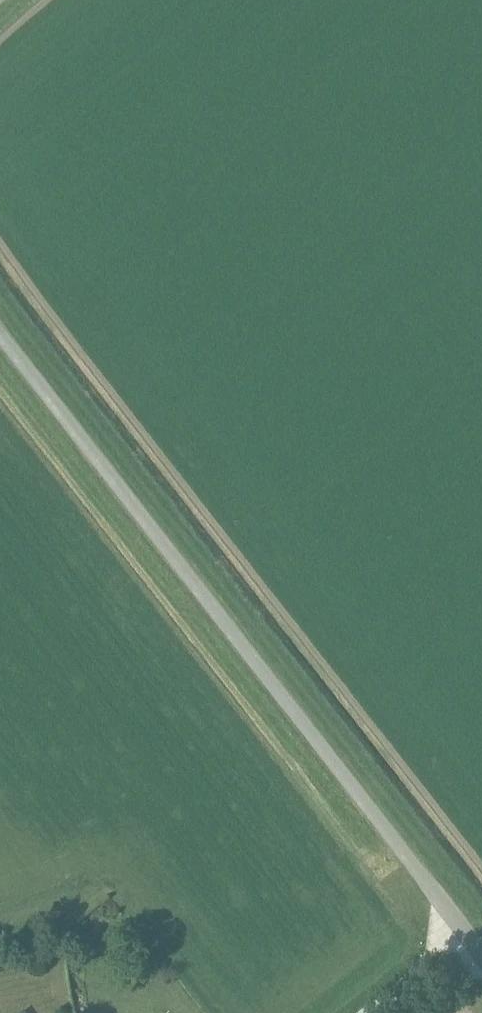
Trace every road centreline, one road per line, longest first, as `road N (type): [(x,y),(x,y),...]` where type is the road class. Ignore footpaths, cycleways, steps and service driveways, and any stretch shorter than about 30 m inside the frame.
road 1 (unclassified): [(481,956),(0,322)]

